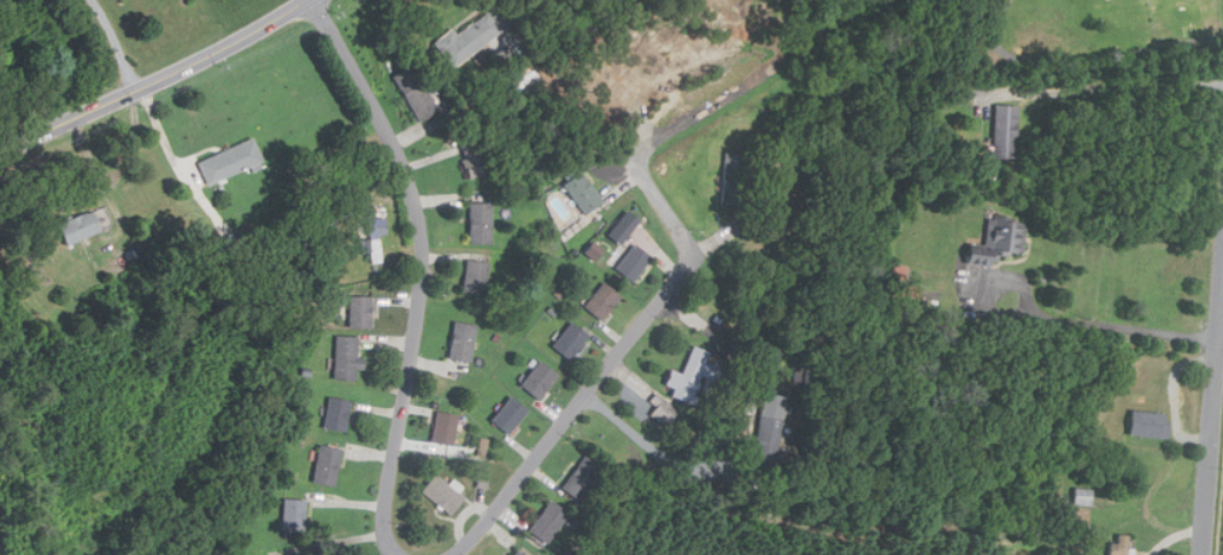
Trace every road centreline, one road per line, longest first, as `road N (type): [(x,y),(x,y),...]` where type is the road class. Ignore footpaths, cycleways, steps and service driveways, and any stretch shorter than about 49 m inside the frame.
road 1 (residential): [(310,0),(389,134),(425,244),(425,290),(386,514),(399,554)]
road 2 (residential): [(455,554),(695,256),(630,157)]
road 3 (secondary): [(0,152),(221,52),(310,0)]
road 4 (residential): [(1202,554),(1222,275)]

